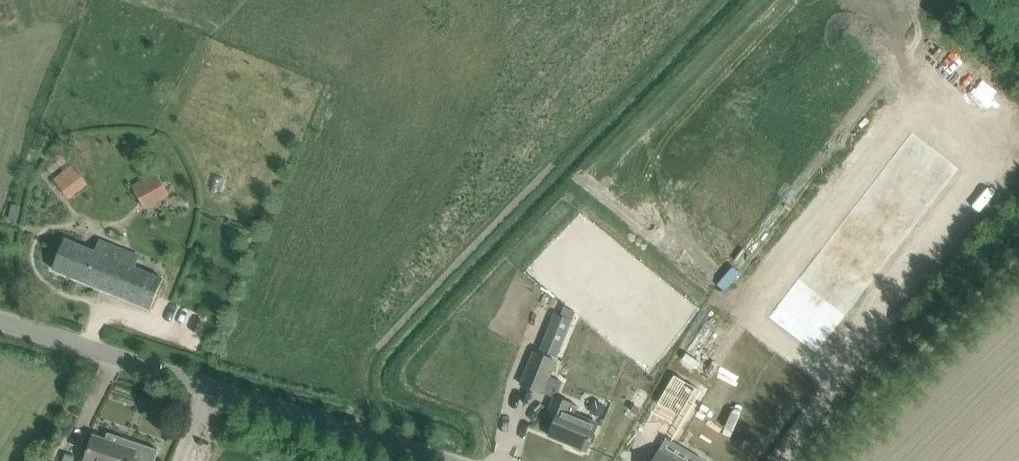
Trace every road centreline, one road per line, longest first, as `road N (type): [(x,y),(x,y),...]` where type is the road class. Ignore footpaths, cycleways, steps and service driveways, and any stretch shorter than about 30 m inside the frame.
road 1 (unclassified): [(439,460),(0,326)]
road 2 (track): [(820,460),(871,398),(1018,263)]

